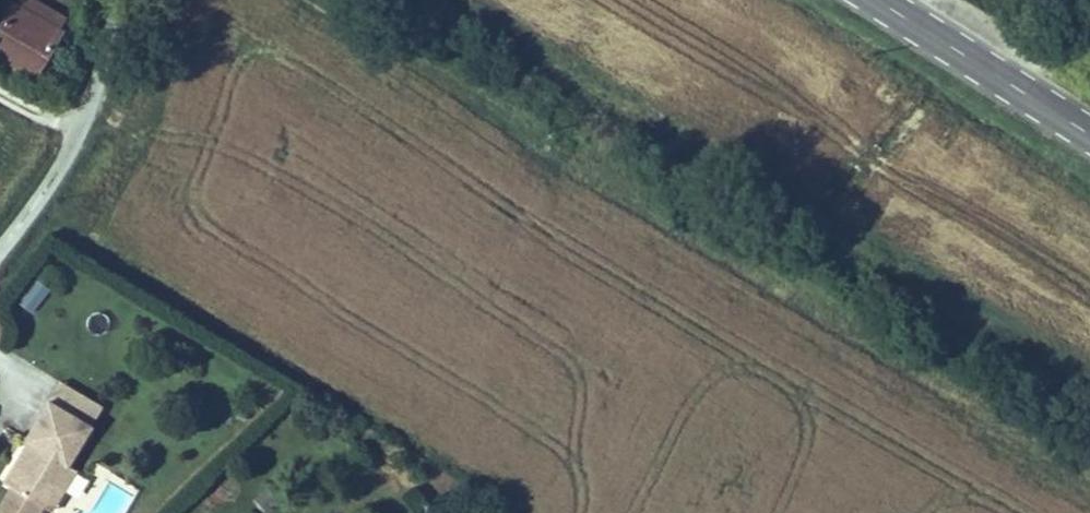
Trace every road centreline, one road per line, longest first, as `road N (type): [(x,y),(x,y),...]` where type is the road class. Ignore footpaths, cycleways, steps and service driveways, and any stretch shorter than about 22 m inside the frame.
road 1 (unclassified): [(112,0),(95,85),(64,160),(0,254)]
road 2 (tertiary): [(1089,134),(878,0)]

